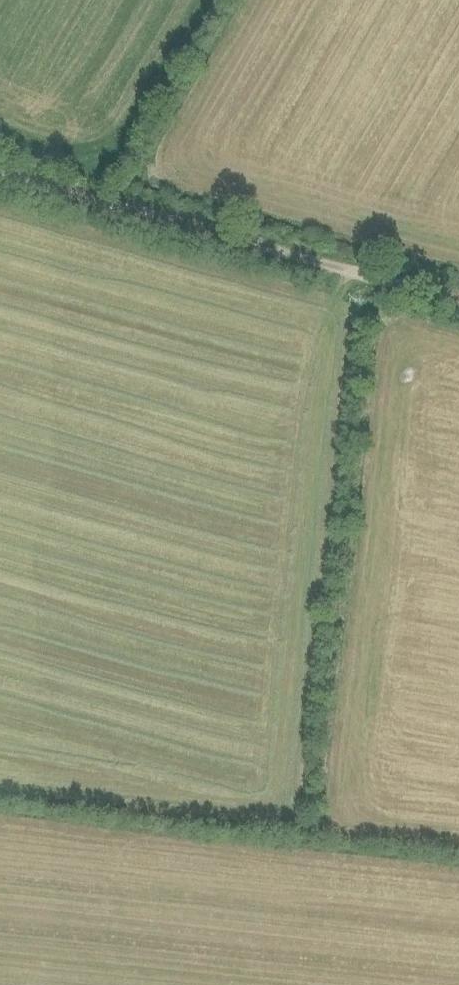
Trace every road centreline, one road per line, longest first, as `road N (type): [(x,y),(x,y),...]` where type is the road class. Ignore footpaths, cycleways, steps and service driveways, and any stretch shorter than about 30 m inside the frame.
road 1 (track): [(458,303),(80,204),(0,173)]

